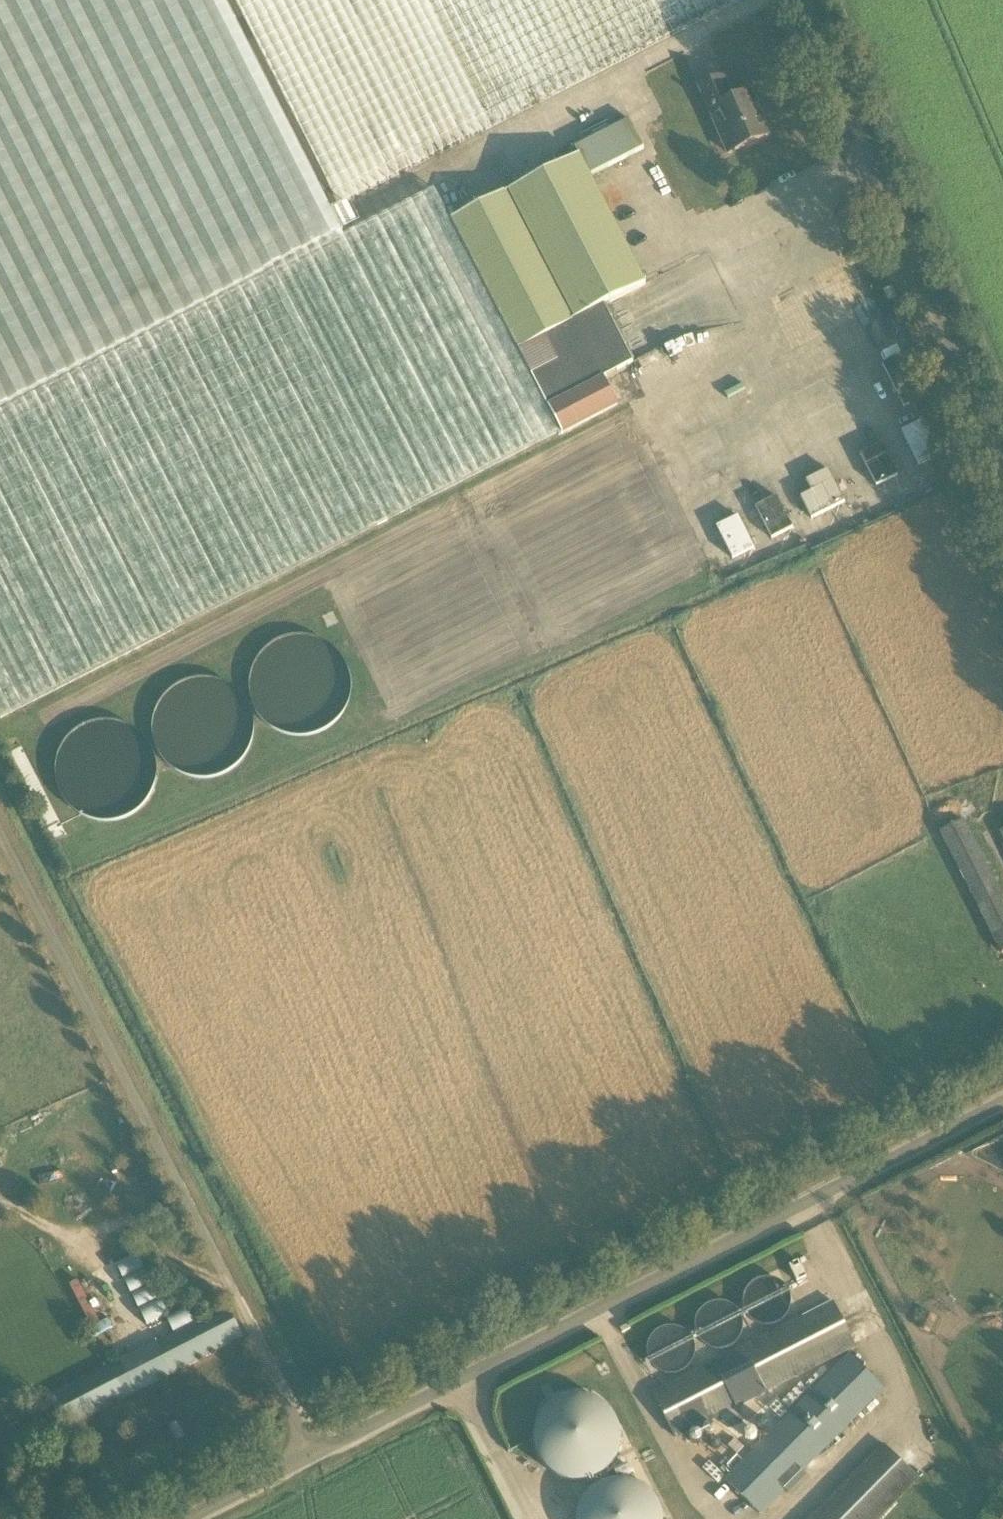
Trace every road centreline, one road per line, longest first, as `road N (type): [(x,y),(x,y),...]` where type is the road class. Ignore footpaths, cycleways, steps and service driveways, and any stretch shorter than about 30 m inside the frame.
road 1 (unclassified): [(189,1518),(1002,1101)]
road 2 (unclassified): [(1002,470),(802,0)]

